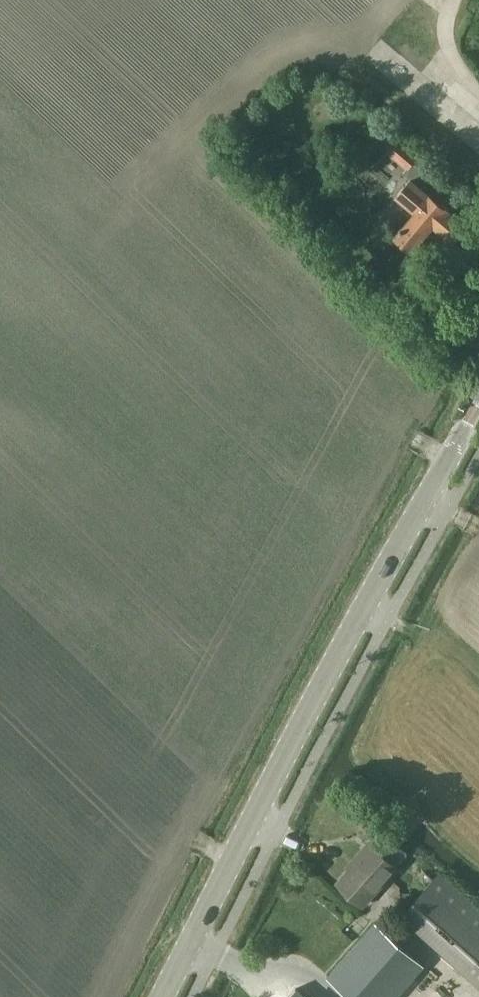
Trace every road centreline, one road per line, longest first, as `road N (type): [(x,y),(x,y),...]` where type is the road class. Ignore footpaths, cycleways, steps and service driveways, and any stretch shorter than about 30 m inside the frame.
road 1 (tertiary): [(162,996),(366,602),(478,402)]

